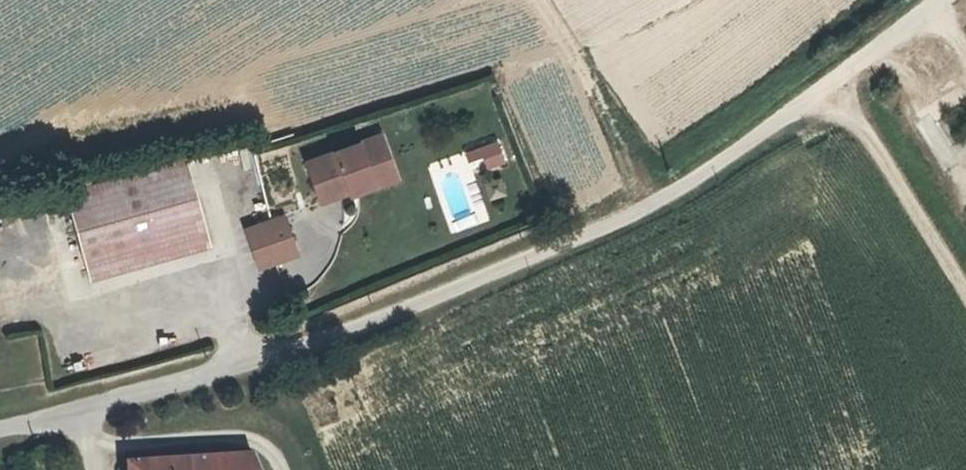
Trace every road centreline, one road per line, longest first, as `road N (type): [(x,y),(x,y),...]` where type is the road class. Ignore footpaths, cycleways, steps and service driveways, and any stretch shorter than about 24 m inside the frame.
road 1 (unclassified): [(298,347),(673,201),(941,0)]
road 2 (residential): [(0,431),(298,347)]
road 3 (track): [(831,82),(965,293)]

